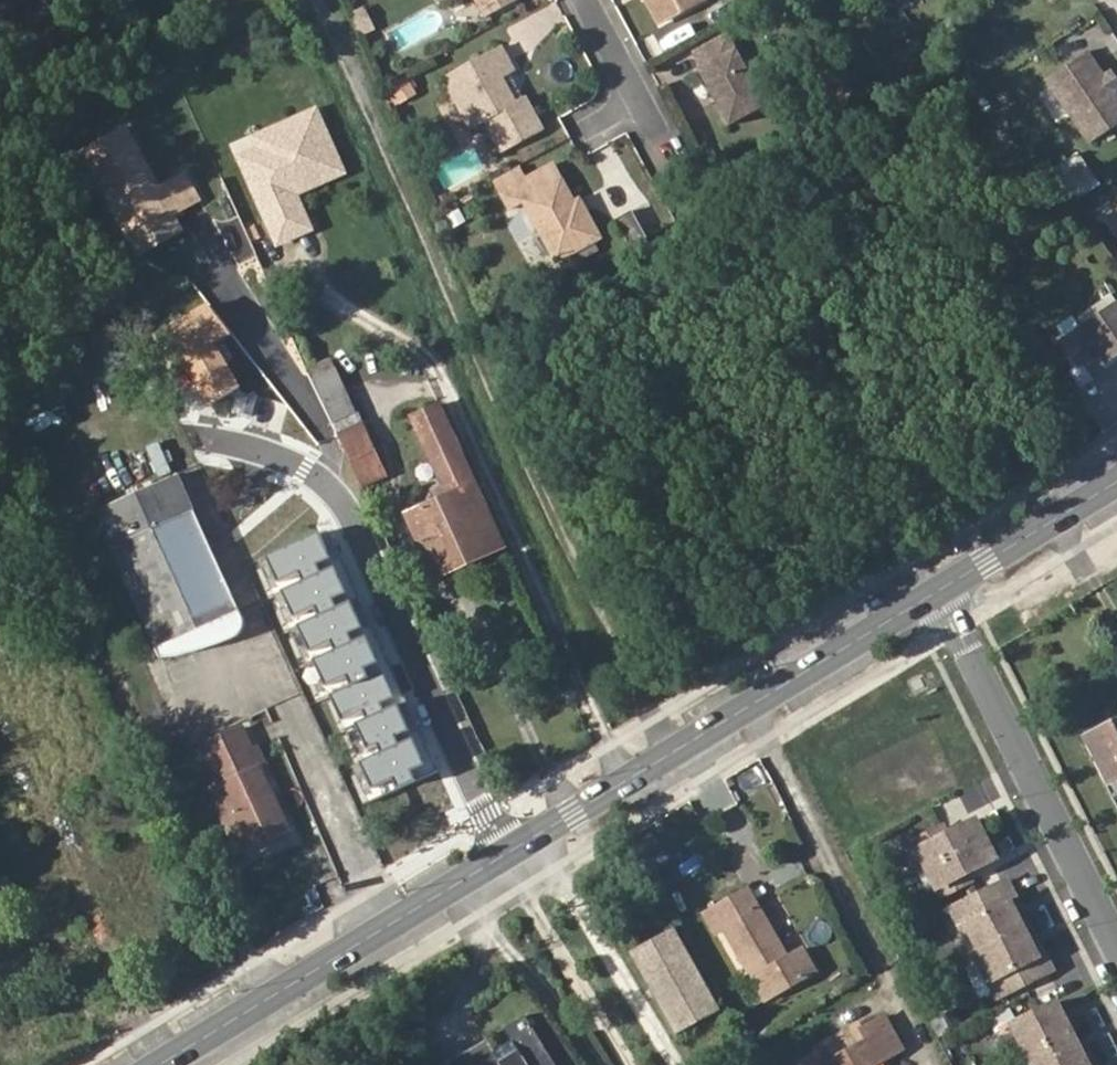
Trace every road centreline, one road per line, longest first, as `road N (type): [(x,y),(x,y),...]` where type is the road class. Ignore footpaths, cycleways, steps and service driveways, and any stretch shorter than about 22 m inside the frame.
road 1 (residential): [(183,435),(229,439),(304,466),(326,483),(512,852)]
road 2 (primary): [(938,591),(512,852)]
road 3 (primary): [(512,852),(163,1064)]
road 4 (residential): [(938,591),(1116,947)]
road 5 (primary): [(1116,483),(938,591)]
road 6 (residential): [(587,0),(654,118)]

